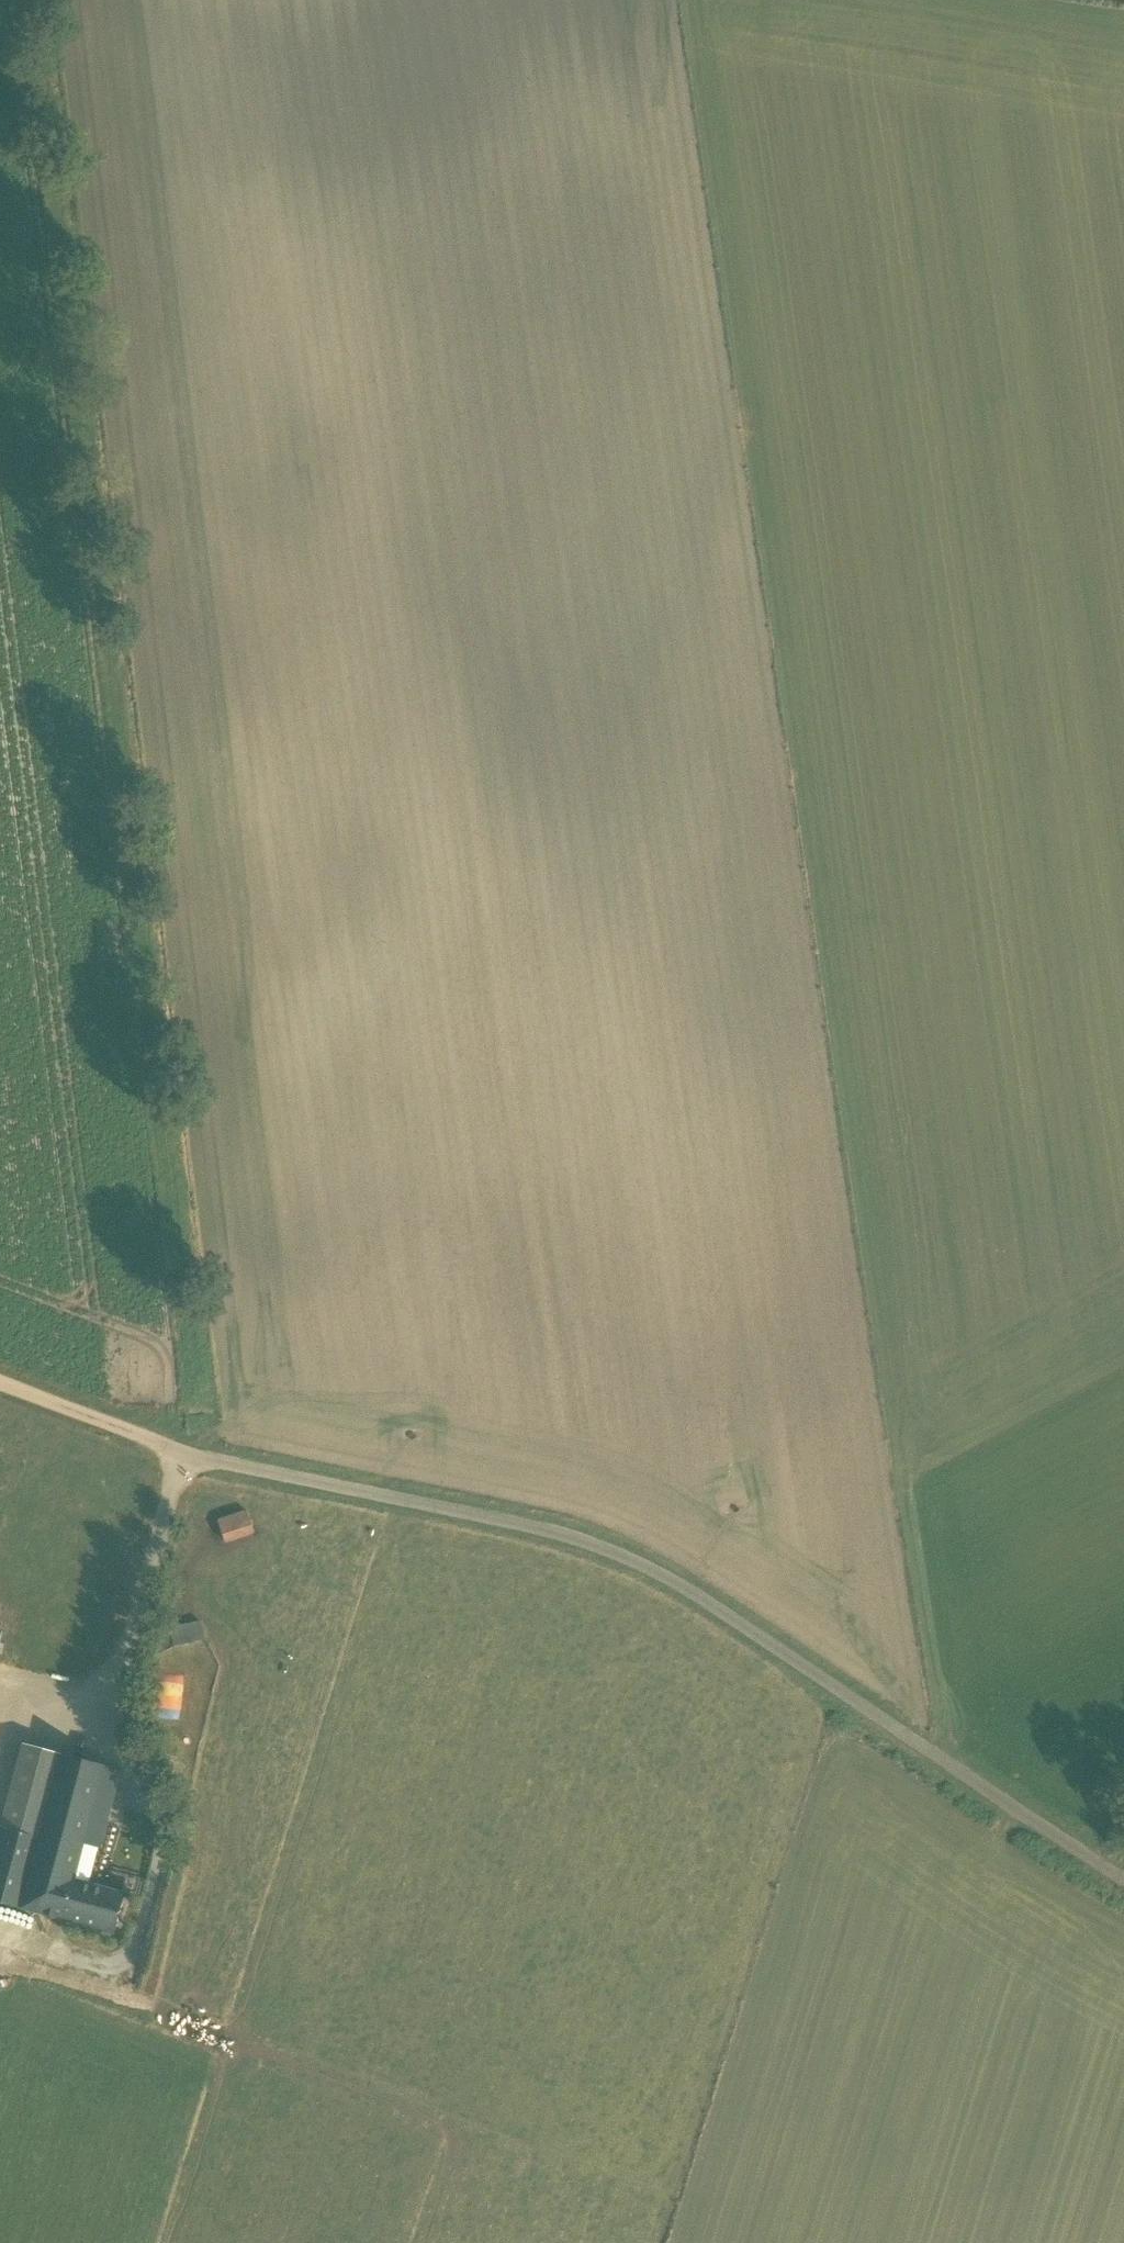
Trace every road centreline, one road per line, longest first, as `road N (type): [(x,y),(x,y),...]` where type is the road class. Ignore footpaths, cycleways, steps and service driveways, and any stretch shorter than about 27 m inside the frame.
road 1 (unclassified): [(1123,1879),(645,1567),(582,1540),(182,1456),(143,1439)]
road 2 (track): [(143,1439),(0,1383)]

